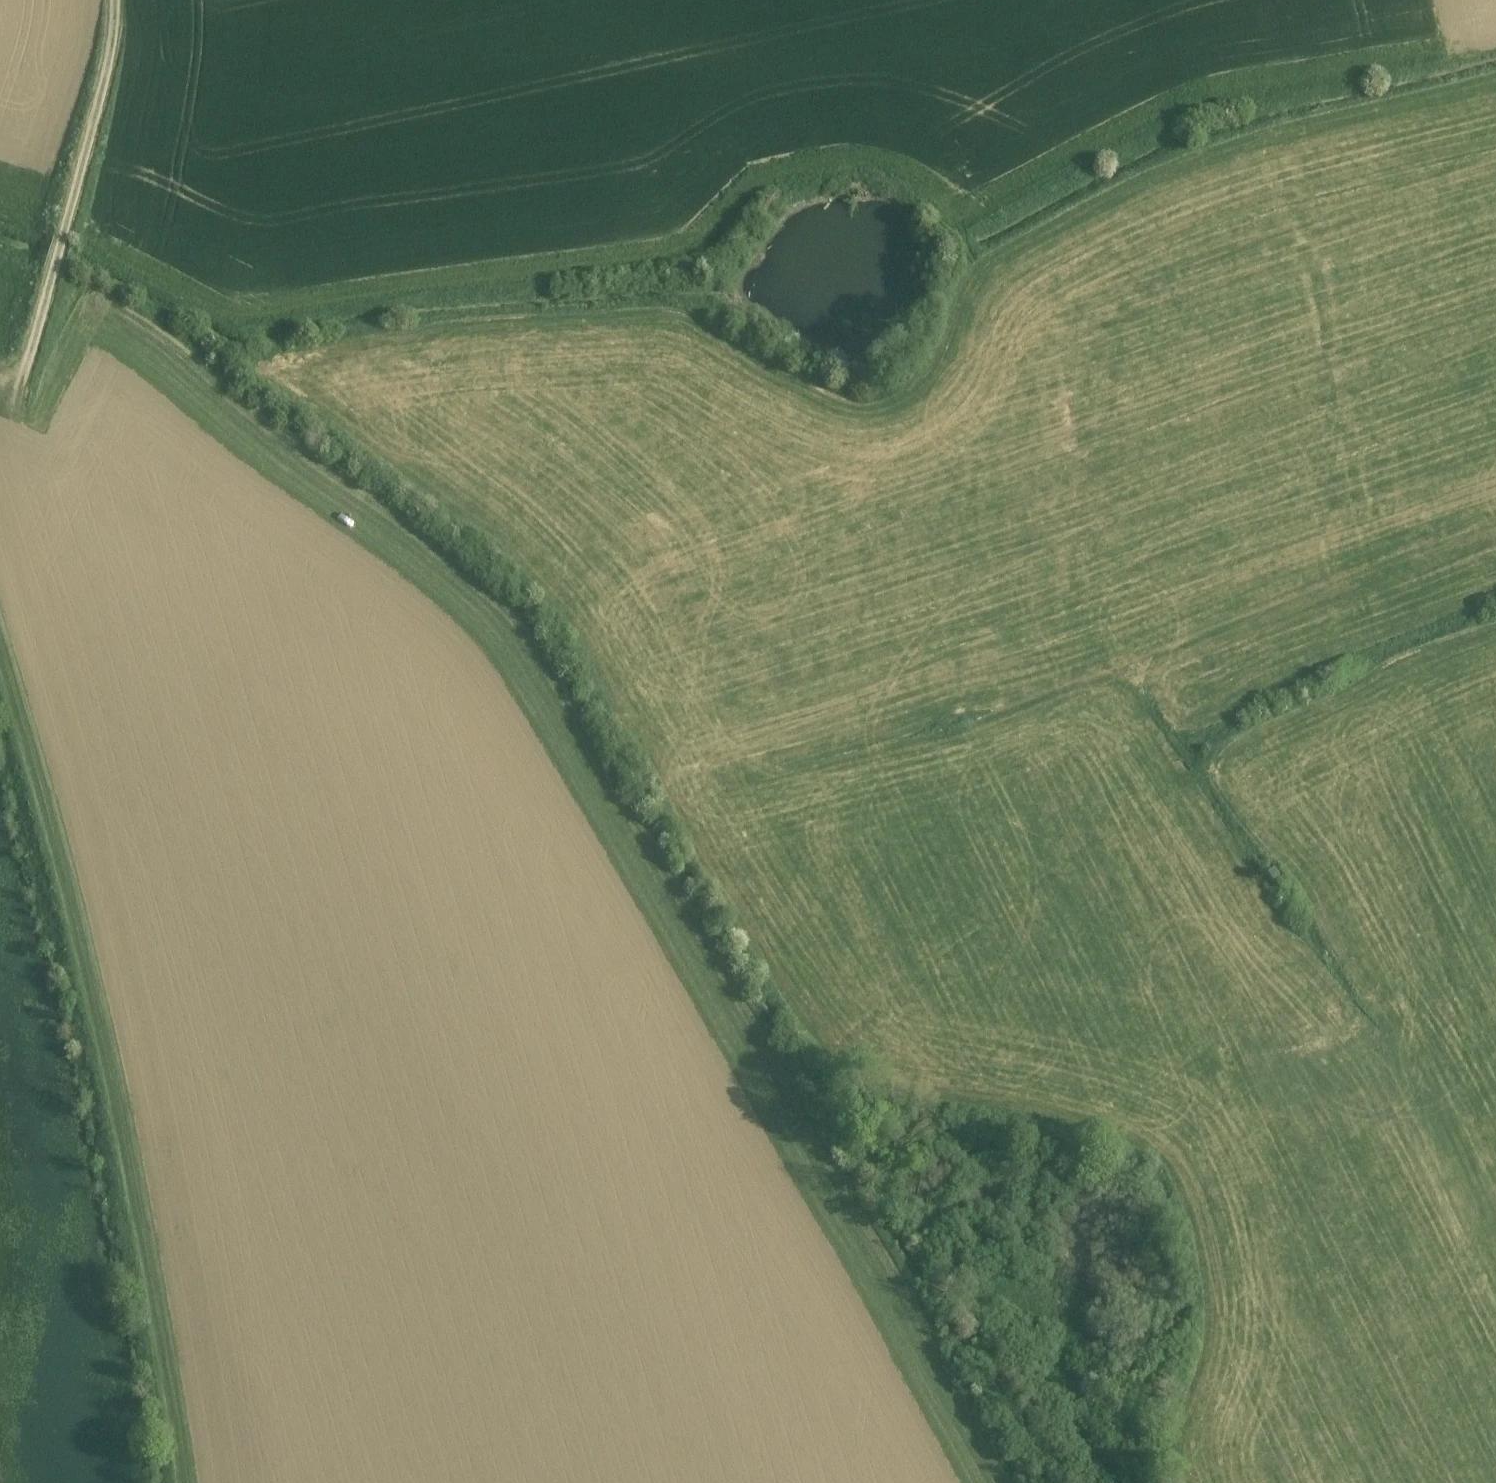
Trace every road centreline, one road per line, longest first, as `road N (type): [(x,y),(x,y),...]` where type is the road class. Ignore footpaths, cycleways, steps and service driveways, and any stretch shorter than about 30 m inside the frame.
road 1 (track): [(117,0),(110,76),(29,366)]

